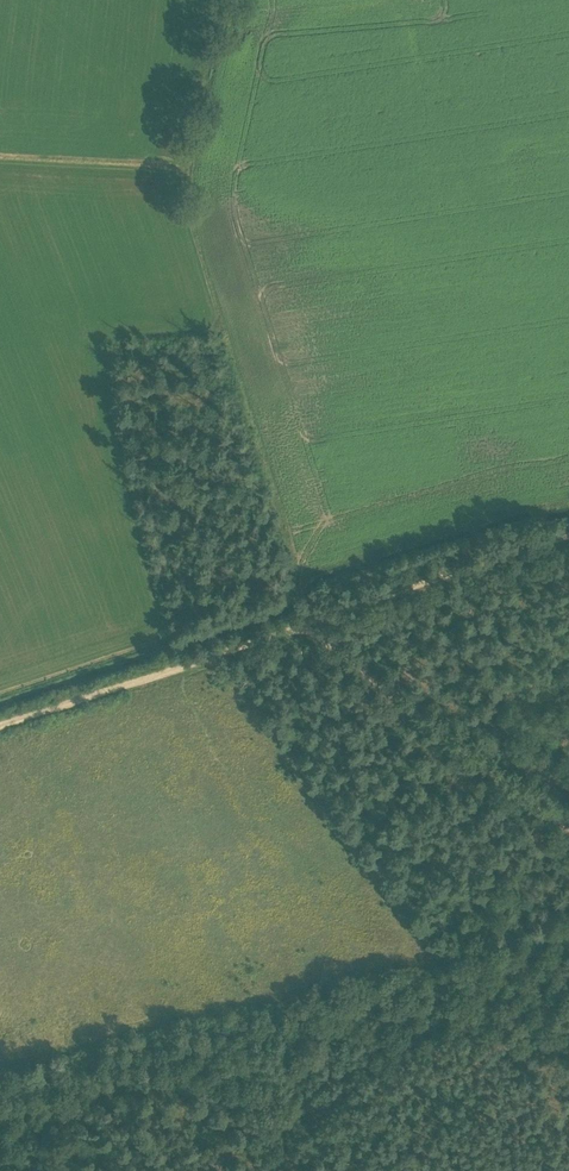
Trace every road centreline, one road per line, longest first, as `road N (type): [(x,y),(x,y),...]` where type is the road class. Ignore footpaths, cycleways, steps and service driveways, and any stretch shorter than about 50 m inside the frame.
road 1 (track): [(568,536),(0,724)]
road 2 (track): [(568,823),(305,622)]

